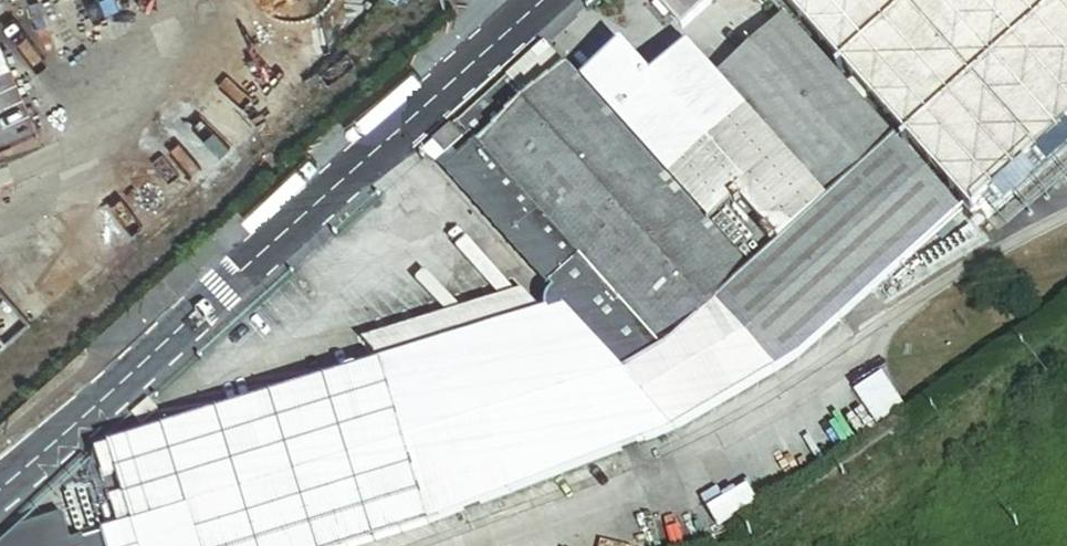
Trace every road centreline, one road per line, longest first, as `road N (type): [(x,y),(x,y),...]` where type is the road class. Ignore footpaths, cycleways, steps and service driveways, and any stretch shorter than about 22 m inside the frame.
road 1 (unclassified): [(0,484),(539,0)]

